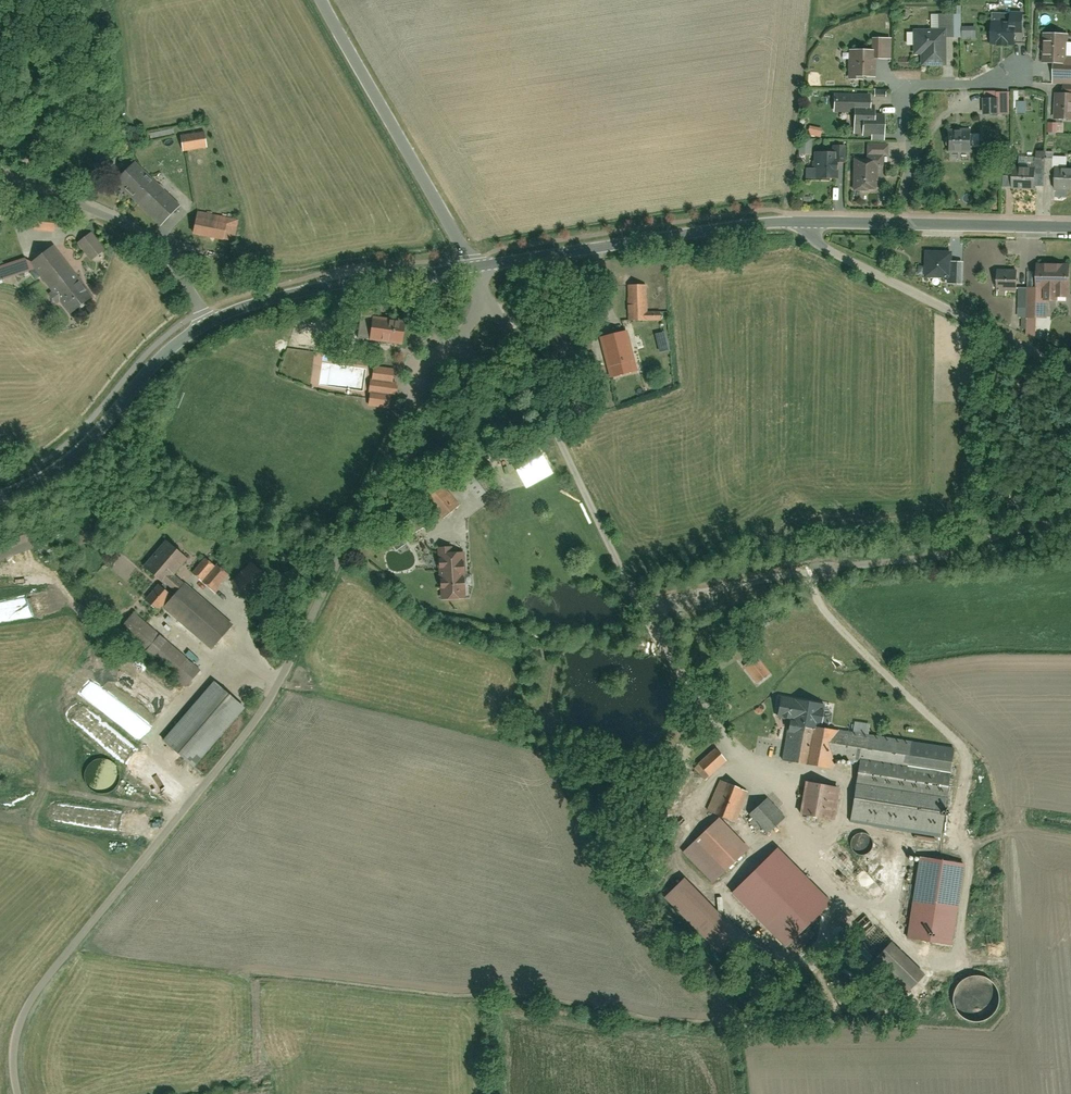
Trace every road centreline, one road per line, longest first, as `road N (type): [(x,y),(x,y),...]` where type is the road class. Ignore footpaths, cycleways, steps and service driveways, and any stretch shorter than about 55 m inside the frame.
road 1 (residential): [(20,1093),(17,1034),(273,698),(410,395),(429,364),(463,337),(484,300),(484,283)]
road 2 (residential): [(484,283),(661,646),(753,771)]
road 3 (tertiary): [(799,224),(475,268)]
road 4 (residential): [(1070,370),(832,252),(799,224)]
road 5 (residential): [(475,268),(322,0)]
road 6 (tertiary): [(209,323),(157,362),(73,461),(0,499)]
road 7 (tertiary): [(475,268),(351,282),(209,323)]
road 8 (residential): [(209,323),(179,273),(141,234),(7,183)]
road 9 (residential): [(905,223),(906,90),(978,85),(1019,71)]
road 10 (tertiary): [(1070,227),(905,223)]

